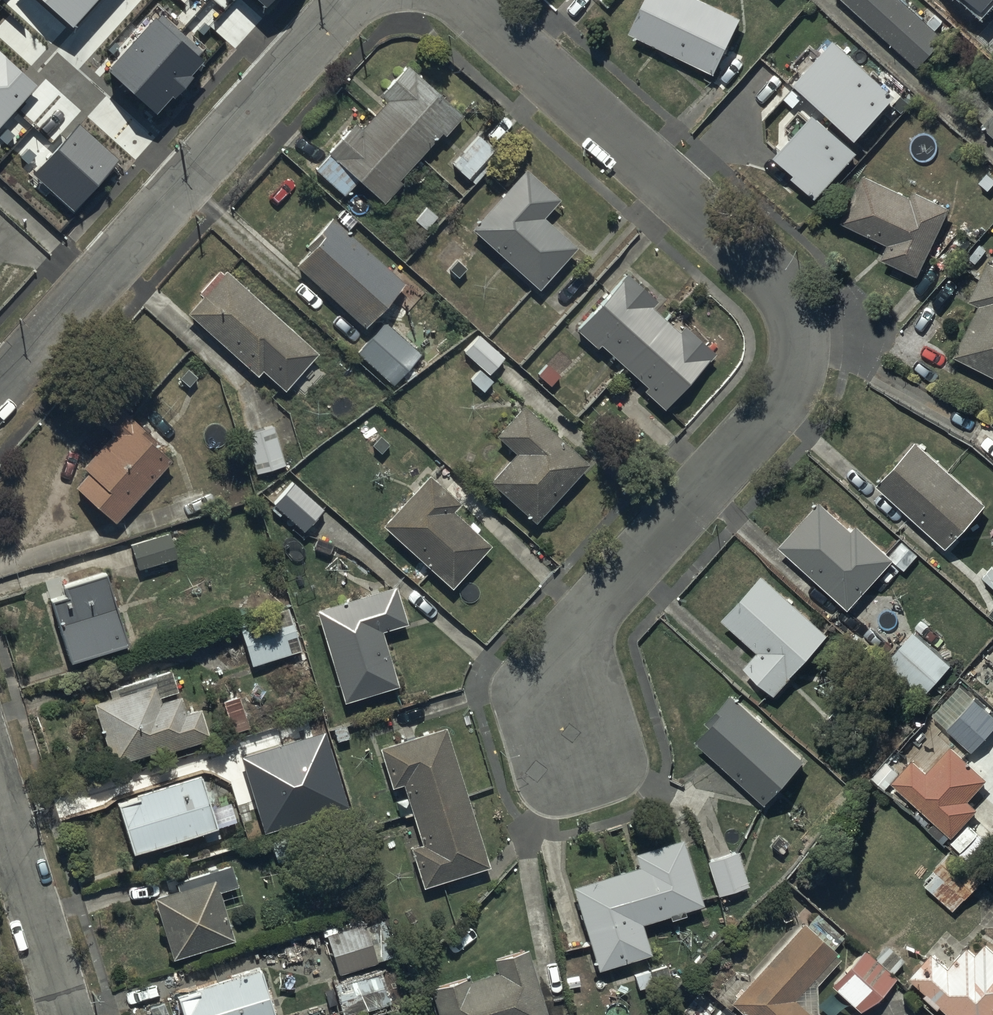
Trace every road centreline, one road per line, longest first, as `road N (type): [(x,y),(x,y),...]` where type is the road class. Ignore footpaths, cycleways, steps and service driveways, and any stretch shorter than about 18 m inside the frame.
road 1 (residential): [(457,0),(759,267),(785,296),(798,330),(787,392),(567,647),(559,683),(583,765)]
road 2 (residential): [(0,394),(353,0)]
road 3 (residential): [(68,1014),(0,804)]

